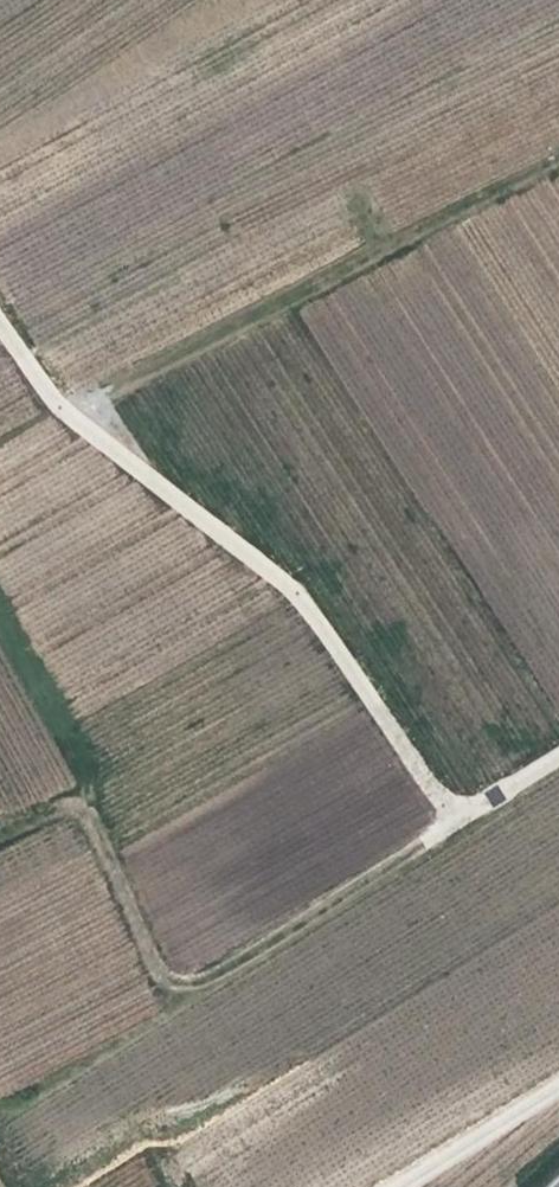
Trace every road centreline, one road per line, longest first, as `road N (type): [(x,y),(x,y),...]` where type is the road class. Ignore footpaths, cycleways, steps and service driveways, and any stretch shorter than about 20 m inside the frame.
road 1 (track): [(0,313),(59,401),(301,589),(454,823),(558,757)]
road 2 (track): [(403,1186),(558,1085)]

